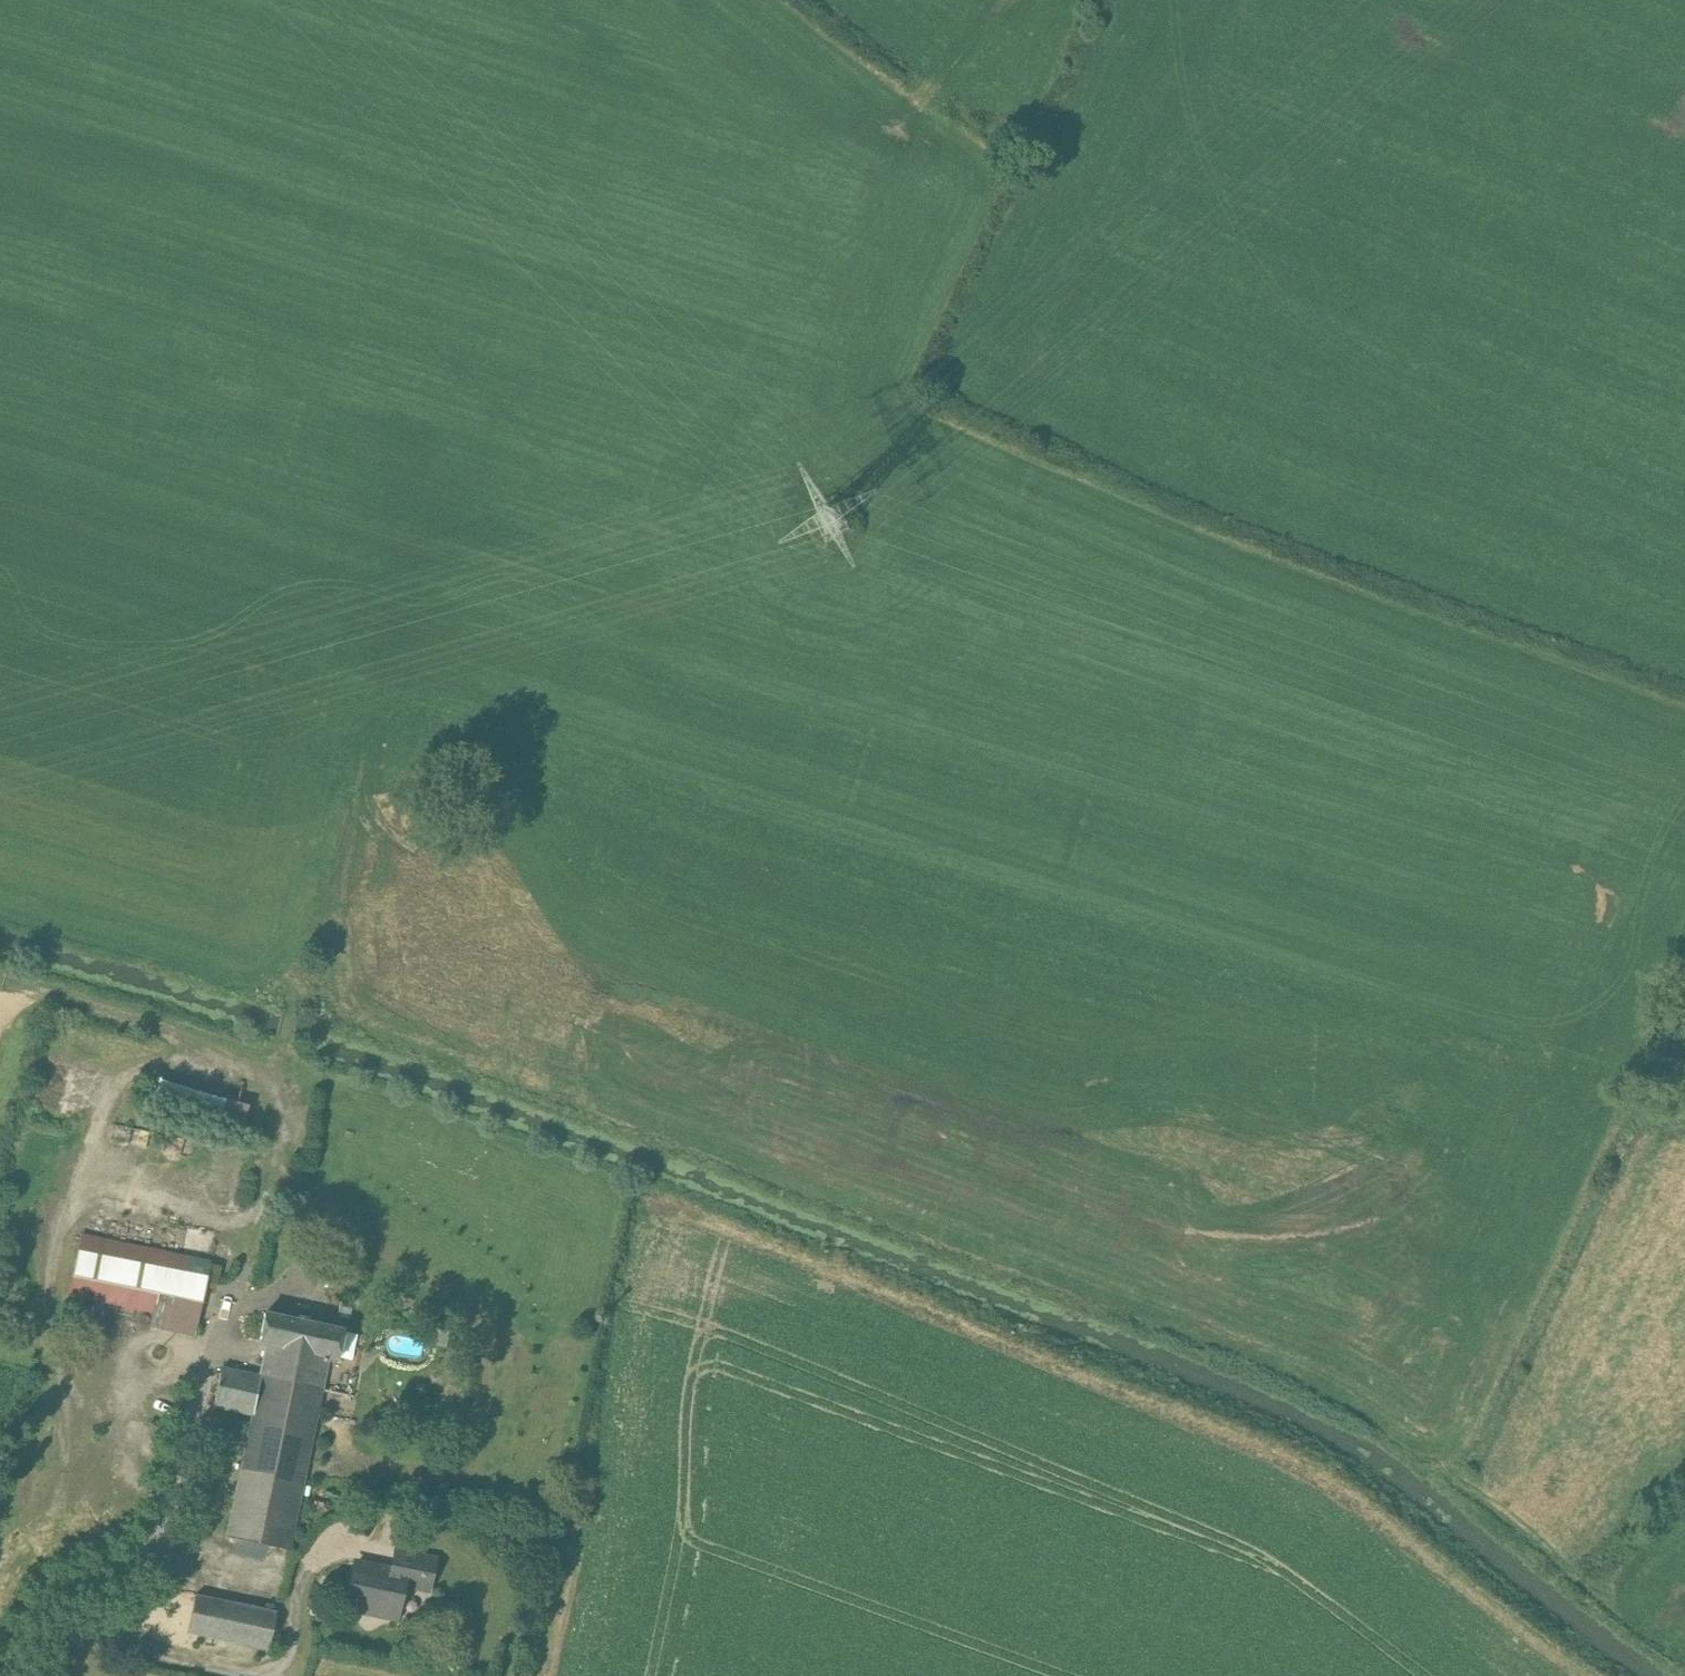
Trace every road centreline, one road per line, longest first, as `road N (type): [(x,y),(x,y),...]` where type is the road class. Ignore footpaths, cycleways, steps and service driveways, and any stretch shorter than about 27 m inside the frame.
road 1 (track): [(0,983),(281,1066),(338,727)]

